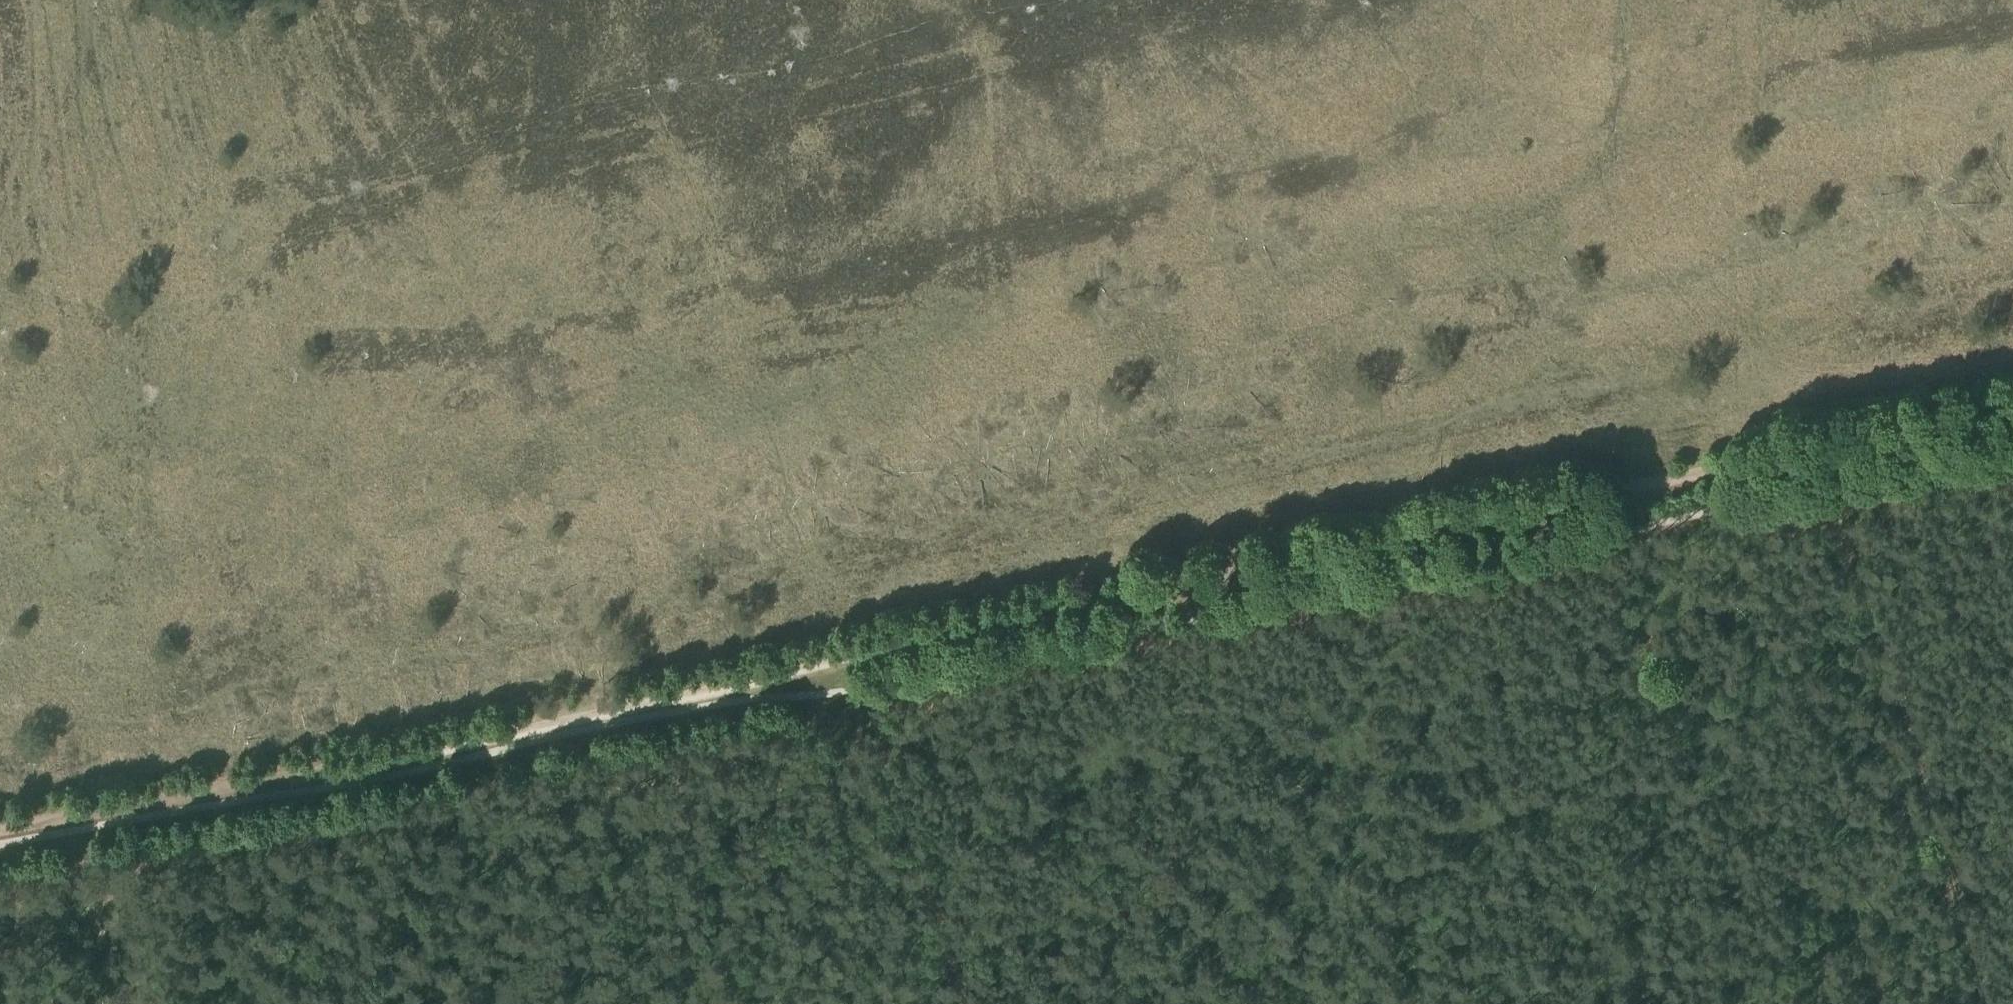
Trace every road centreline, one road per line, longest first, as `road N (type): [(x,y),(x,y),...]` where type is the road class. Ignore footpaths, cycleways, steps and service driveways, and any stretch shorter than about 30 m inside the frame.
road 1 (track): [(0,836),(333,775),(2012,414)]
road 2 (track): [(1822,454),(1983,1003)]

